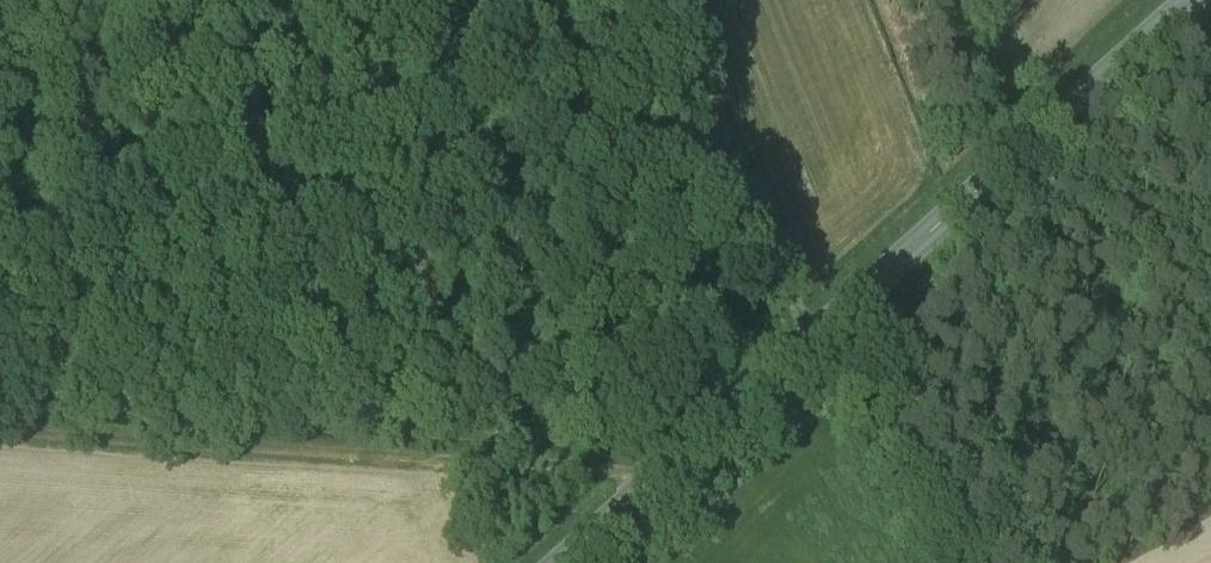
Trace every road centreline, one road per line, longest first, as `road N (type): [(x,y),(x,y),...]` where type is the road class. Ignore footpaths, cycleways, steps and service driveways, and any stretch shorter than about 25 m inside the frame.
road 1 (track): [(634,400),(529,409),(373,393),(347,371),(336,342),(262,49),(266,36),(277,28),(504,21)]
road 2 (tertiary): [(559,562),(1183,0)]
road 3 (track): [(689,446),(634,400),(497,0)]

